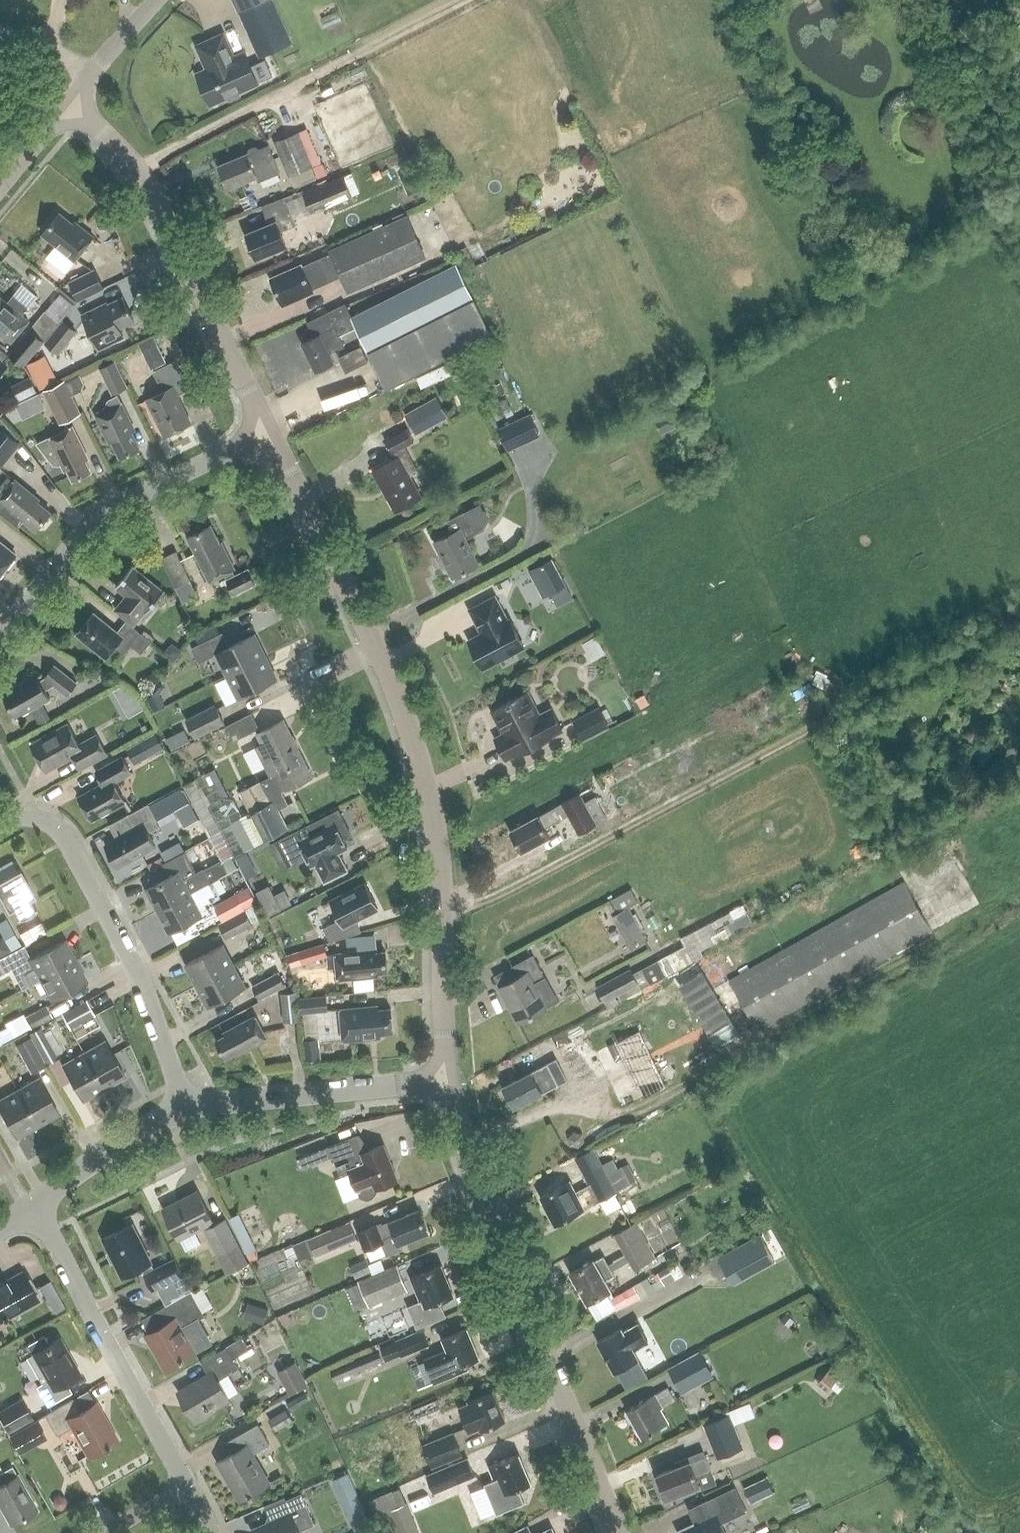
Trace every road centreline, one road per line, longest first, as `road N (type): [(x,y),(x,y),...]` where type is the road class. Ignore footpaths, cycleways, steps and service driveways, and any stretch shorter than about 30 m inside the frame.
road 1 (unclassified): [(444,1078),(441,918),(424,782),(399,702),(268,434)]
road 2 (unclassified): [(613,1532),(444,1078)]
road 3 (residential): [(0,824),(32,818),(69,843),(141,989),(186,1106)]
road 4 (residential): [(448,0),(137,169)]
road 5 (unclassified): [(0,634),(96,515),(268,434)]
road 6 (residential): [(181,1483),(33,1206)]
road 7 (unclassified): [(268,434),(137,169)]
road 8 (residential): [(186,1106),(444,1078)]
road 9 (residential): [(33,1206),(186,1106)]

